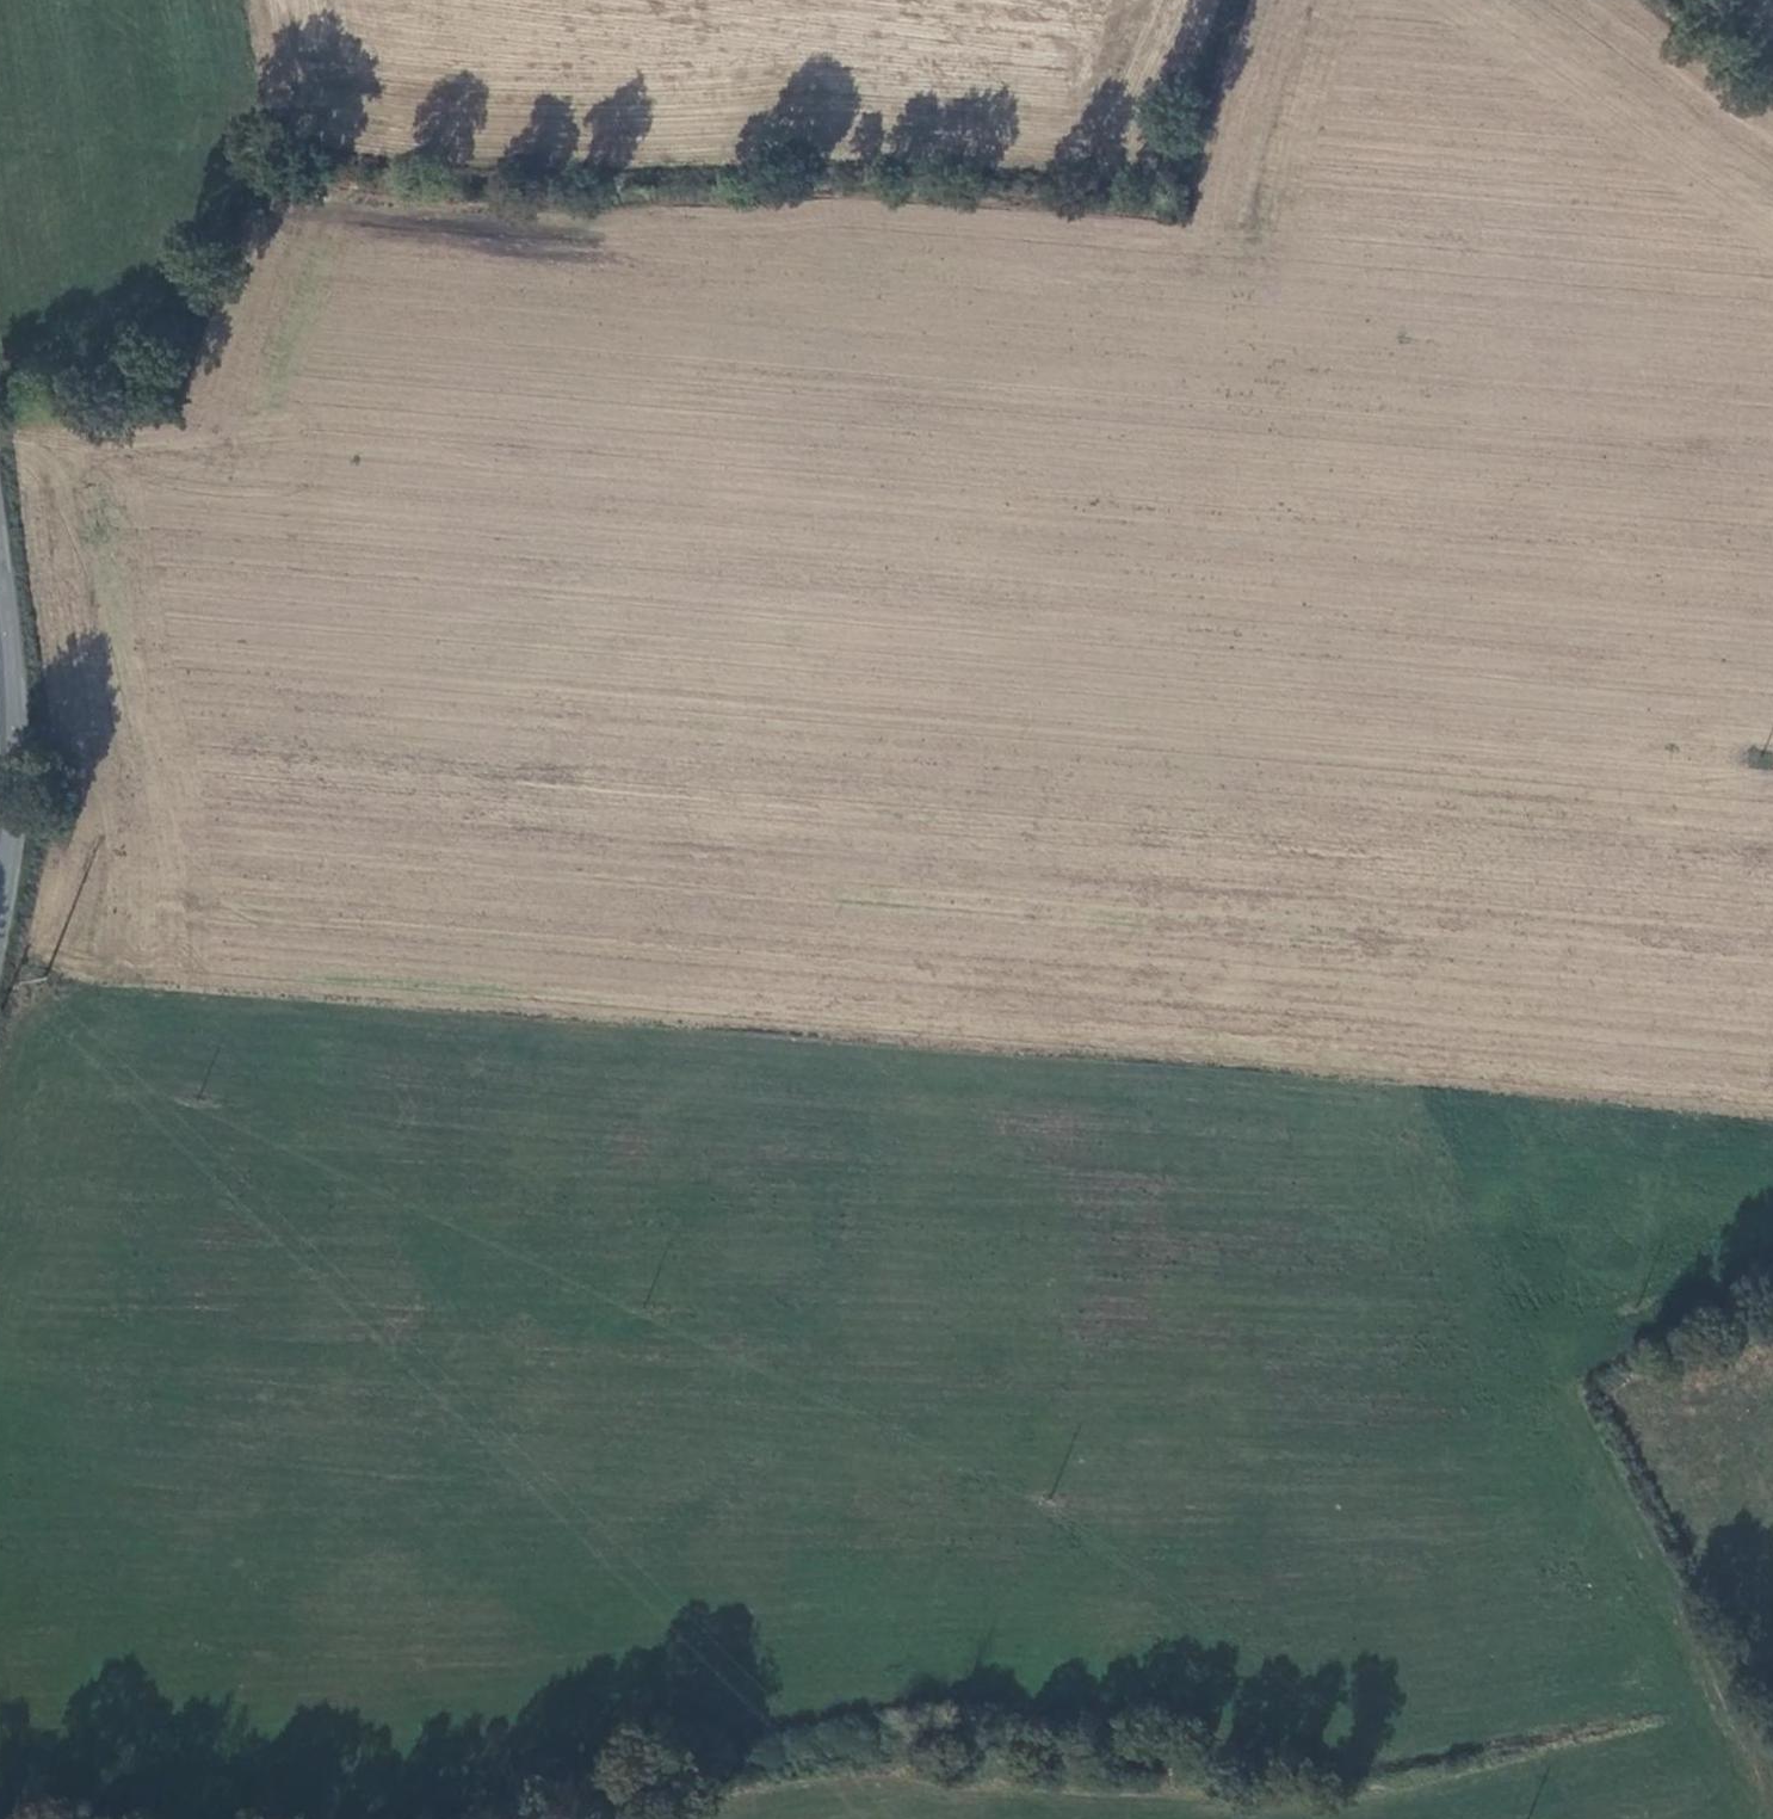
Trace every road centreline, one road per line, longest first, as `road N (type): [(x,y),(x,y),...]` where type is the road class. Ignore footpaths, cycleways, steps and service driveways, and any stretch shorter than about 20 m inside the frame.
road 1 (secondary): [(0,620),(16,776),(0,905)]

